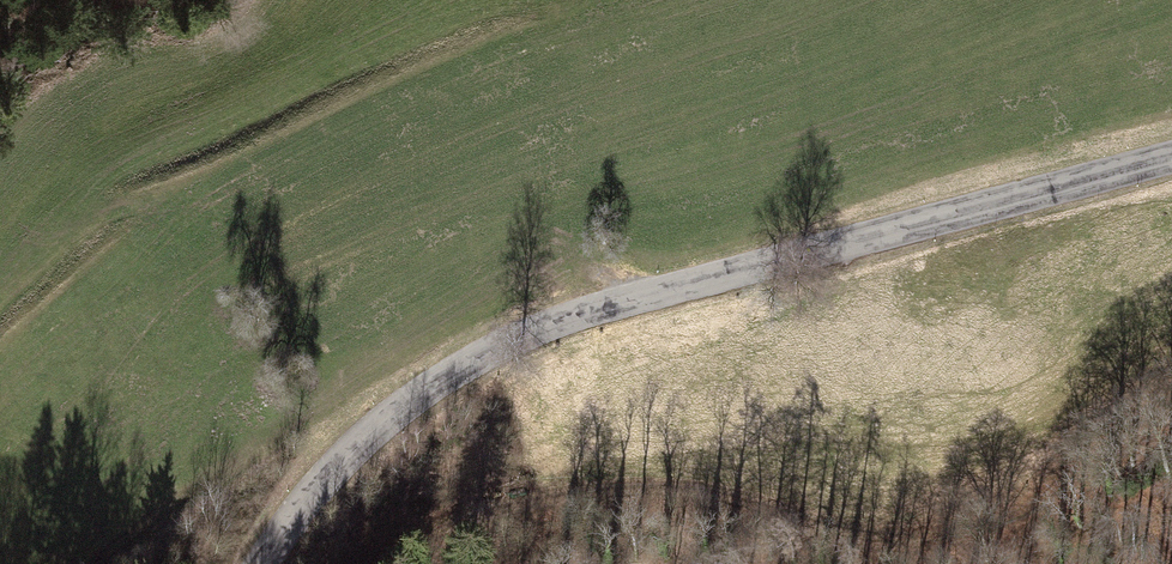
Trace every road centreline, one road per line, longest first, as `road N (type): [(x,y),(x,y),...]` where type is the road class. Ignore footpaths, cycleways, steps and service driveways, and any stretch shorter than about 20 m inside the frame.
road 1 (tertiary): [(267,563),(312,495),(383,417),(462,363),(564,314),(1171,151)]
road 2 (track): [(389,563),(506,506),(703,497),(899,541),(991,534),(1073,491),(1171,402)]

